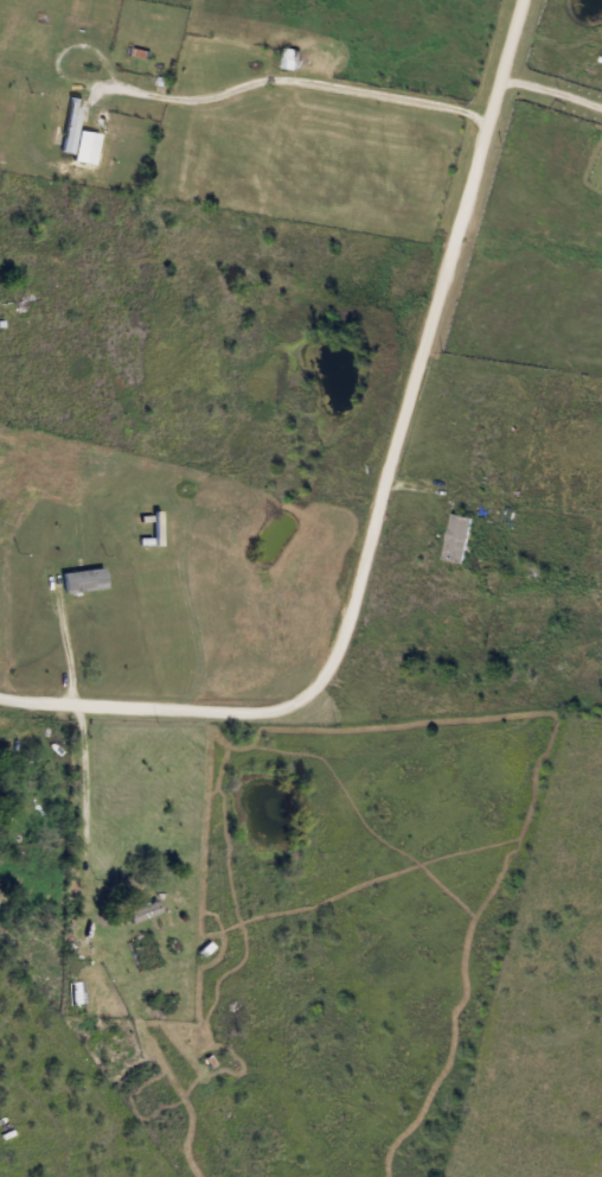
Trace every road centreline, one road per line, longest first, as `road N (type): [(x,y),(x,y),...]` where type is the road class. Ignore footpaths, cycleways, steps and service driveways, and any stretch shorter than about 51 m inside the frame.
road 1 (residential): [(0,703),(282,717),(325,696),(527,0)]
road 2 (residential): [(90,87),(199,101),(287,78),(493,117)]
road 3 (residential): [(83,867),(78,738),(56,564)]

